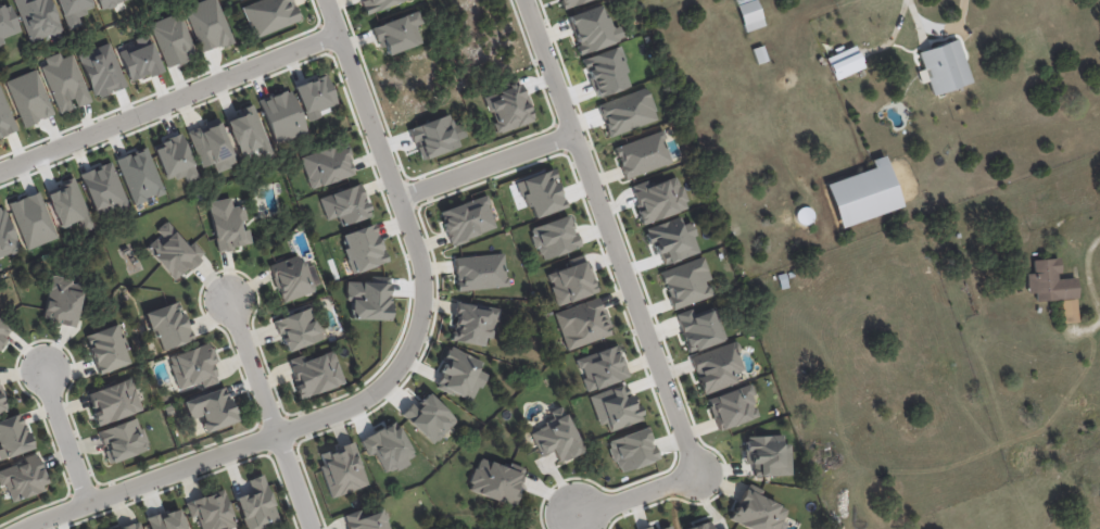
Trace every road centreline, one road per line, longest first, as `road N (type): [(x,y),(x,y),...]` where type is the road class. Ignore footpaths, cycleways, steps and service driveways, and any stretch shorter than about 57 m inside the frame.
road 1 (residential): [(18,528),(367,399),(402,365),(418,336),(423,272),(324,0)]
road 2 (residential): [(520,0),(683,463),(667,482),(568,515)]
road 3 (residential): [(0,170),(338,34)]
road 4 (residential): [(400,198),(567,134)]
road 5 (residential): [(229,292),(277,428)]
road 6 (residential): [(42,367),(86,503)]

